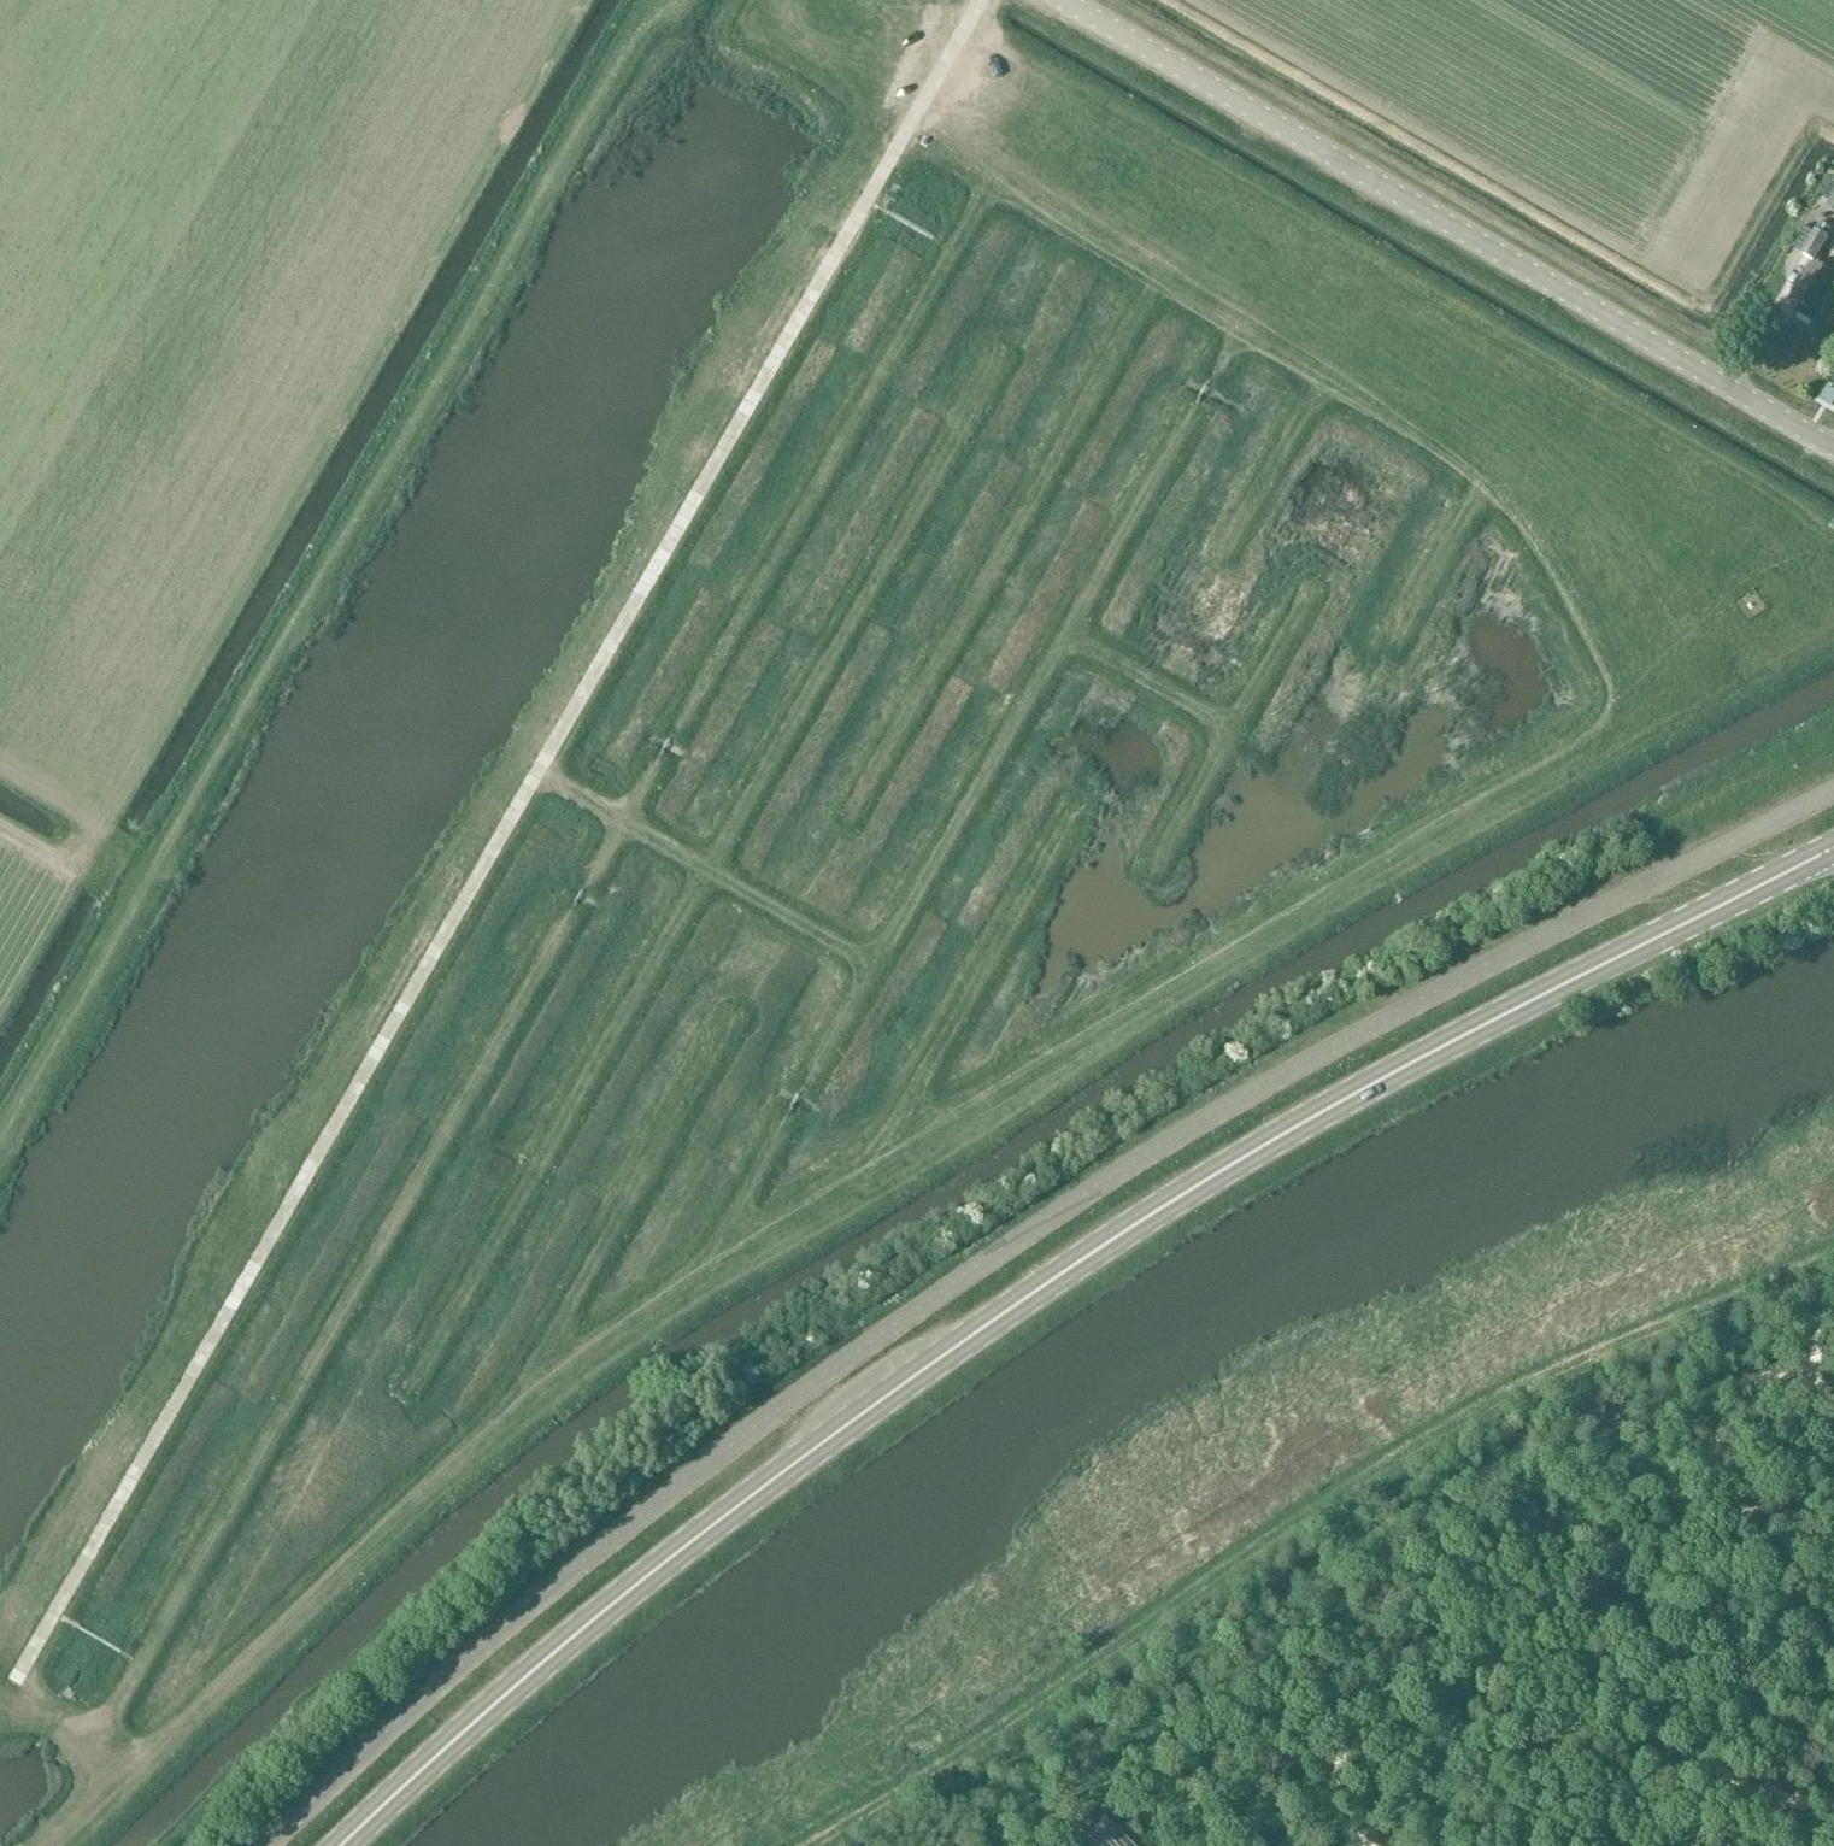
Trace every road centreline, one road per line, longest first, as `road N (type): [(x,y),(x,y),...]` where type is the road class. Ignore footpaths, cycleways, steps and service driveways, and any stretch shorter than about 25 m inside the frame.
road 1 (primary): [(343,1845),(628,1591),(981,1330),(1271,1142),(1833,849)]
road 2 (unclassified): [(1833,450),(1061,0)]

